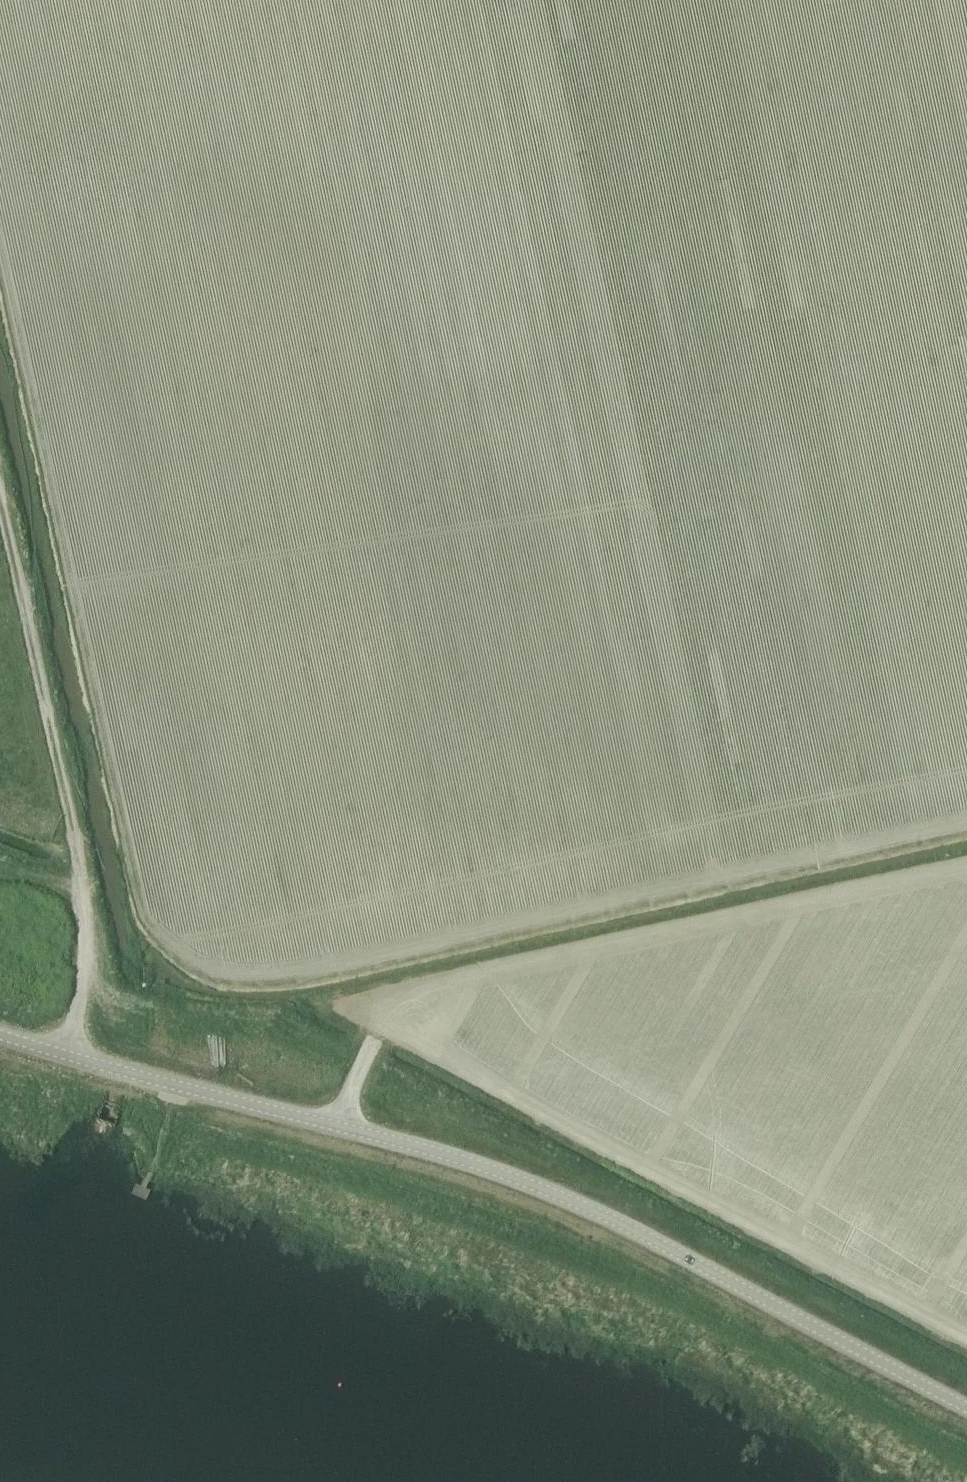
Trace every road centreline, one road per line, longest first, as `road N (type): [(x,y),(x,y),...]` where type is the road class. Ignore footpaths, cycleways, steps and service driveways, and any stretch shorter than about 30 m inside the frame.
road 1 (unclassified): [(966,1402),(669,1242),(518,1173),(0,1033)]
road 2 (track): [(0,508),(97,956),(98,999),(82,1057)]

